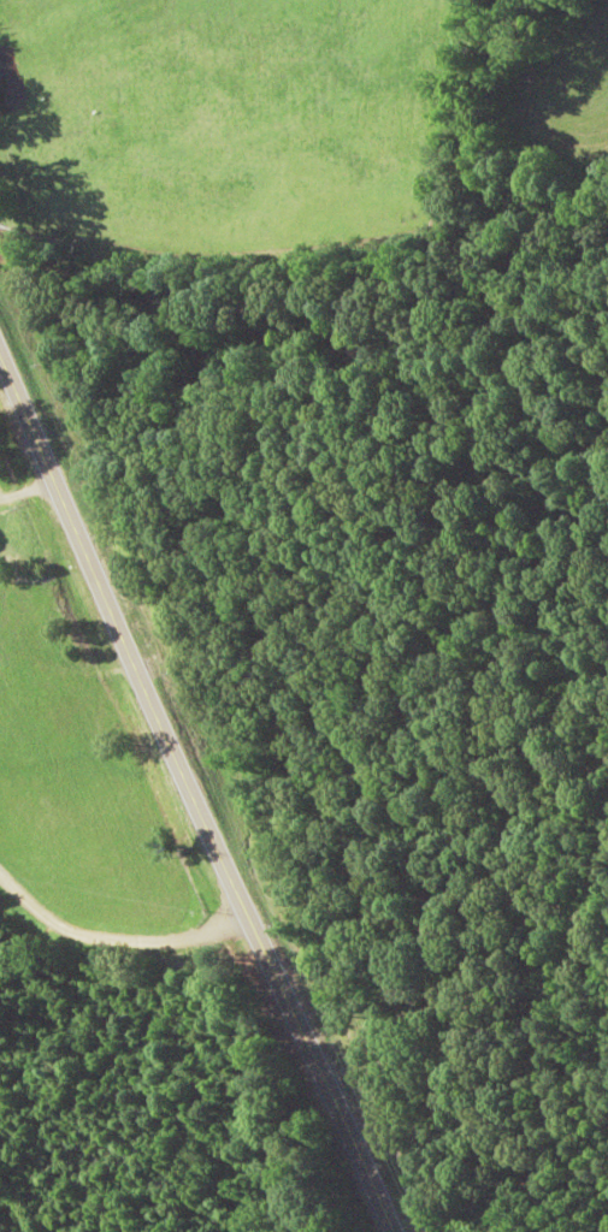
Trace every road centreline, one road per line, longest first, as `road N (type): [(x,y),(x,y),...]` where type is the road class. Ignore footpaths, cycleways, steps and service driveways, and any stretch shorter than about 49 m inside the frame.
road 1 (primary): [(379,1231),(0,400)]

